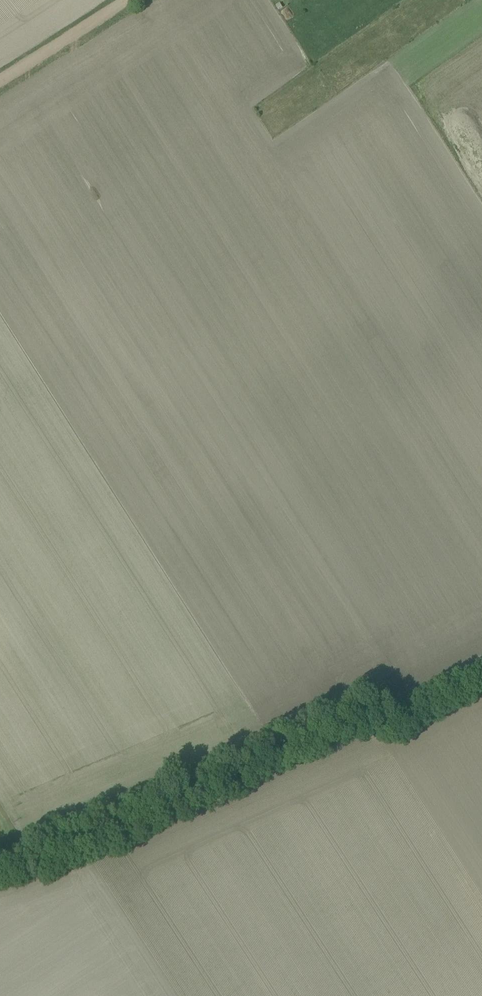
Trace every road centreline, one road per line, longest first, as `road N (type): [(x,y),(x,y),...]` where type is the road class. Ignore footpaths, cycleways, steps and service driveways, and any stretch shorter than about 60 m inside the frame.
road 1 (track): [(123,0),(0,80)]

